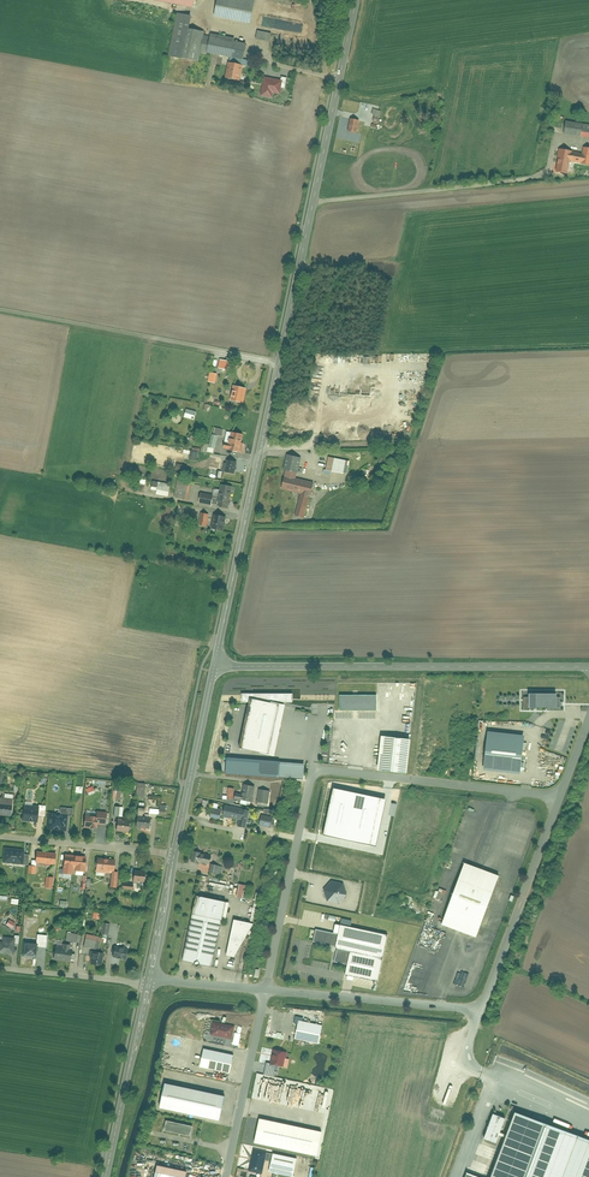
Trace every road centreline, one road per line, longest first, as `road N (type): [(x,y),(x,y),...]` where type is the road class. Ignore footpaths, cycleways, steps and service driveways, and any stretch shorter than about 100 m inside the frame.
road 1 (secondary): [(357,0),(215,666)]
road 2 (residential): [(561,797),(311,768),(264,989)]
road 3 (tertiary): [(588,667),(215,666)]
road 4 (residential): [(481,1011),(561,797)]
road 5 (residential): [(264,989),(481,1011)]
road 6 (secondary): [(149,983),(107,1176)]
road 7 (secondary): [(215,666),(175,856)]
road 8 (residential): [(264,989),(225,1176)]
road 9 (residential): [(175,856),(0,837)]
road 10 (unclassified): [(149,983),(0,968)]
road 11 (secondary): [(175,856),(149,983)]

